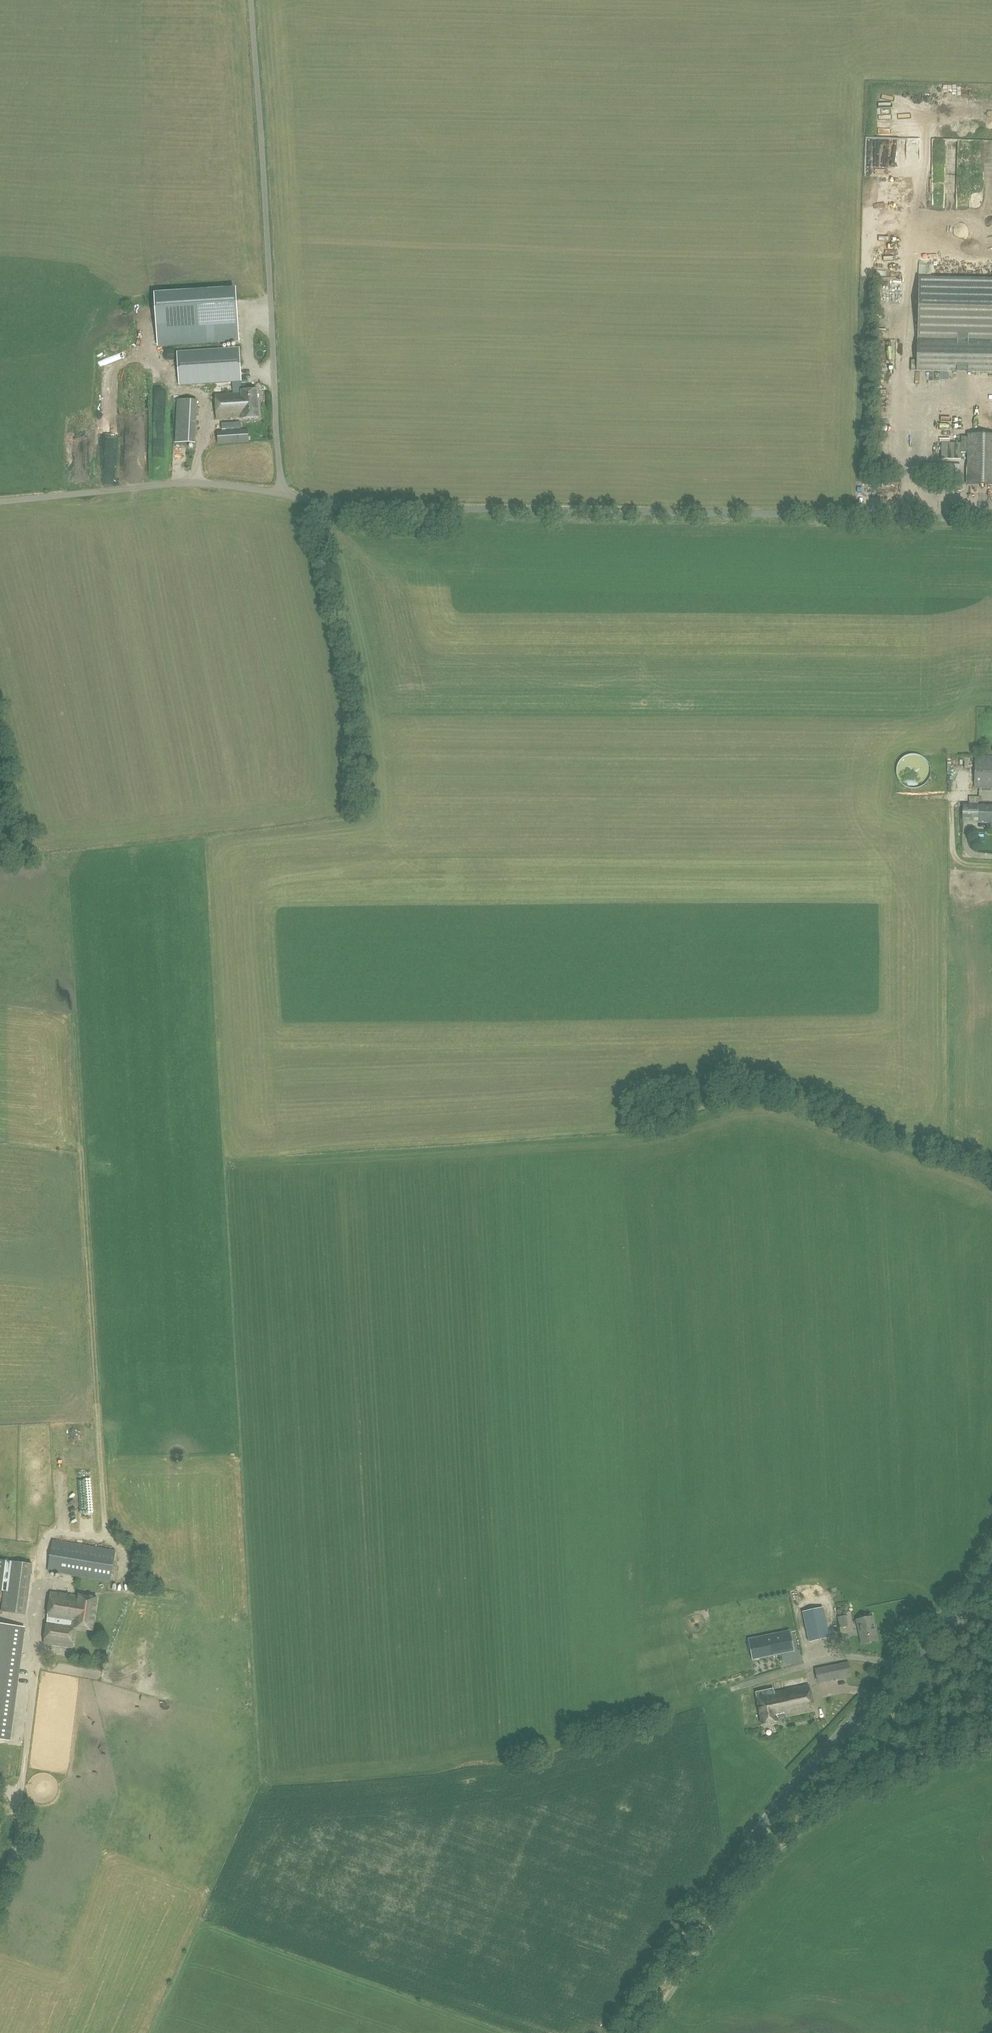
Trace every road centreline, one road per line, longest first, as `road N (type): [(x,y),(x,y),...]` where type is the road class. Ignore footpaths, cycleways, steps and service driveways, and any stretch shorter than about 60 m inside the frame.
road 1 (unclassified): [(991,515),(362,506),(284,494)]
road 2 (tertiary): [(625,2032),(775,1807),(991,1571)]
road 3 (unclassified): [(284,494),(255,0)]
road 4 (unclassified): [(0,501),(176,483),(284,494)]

